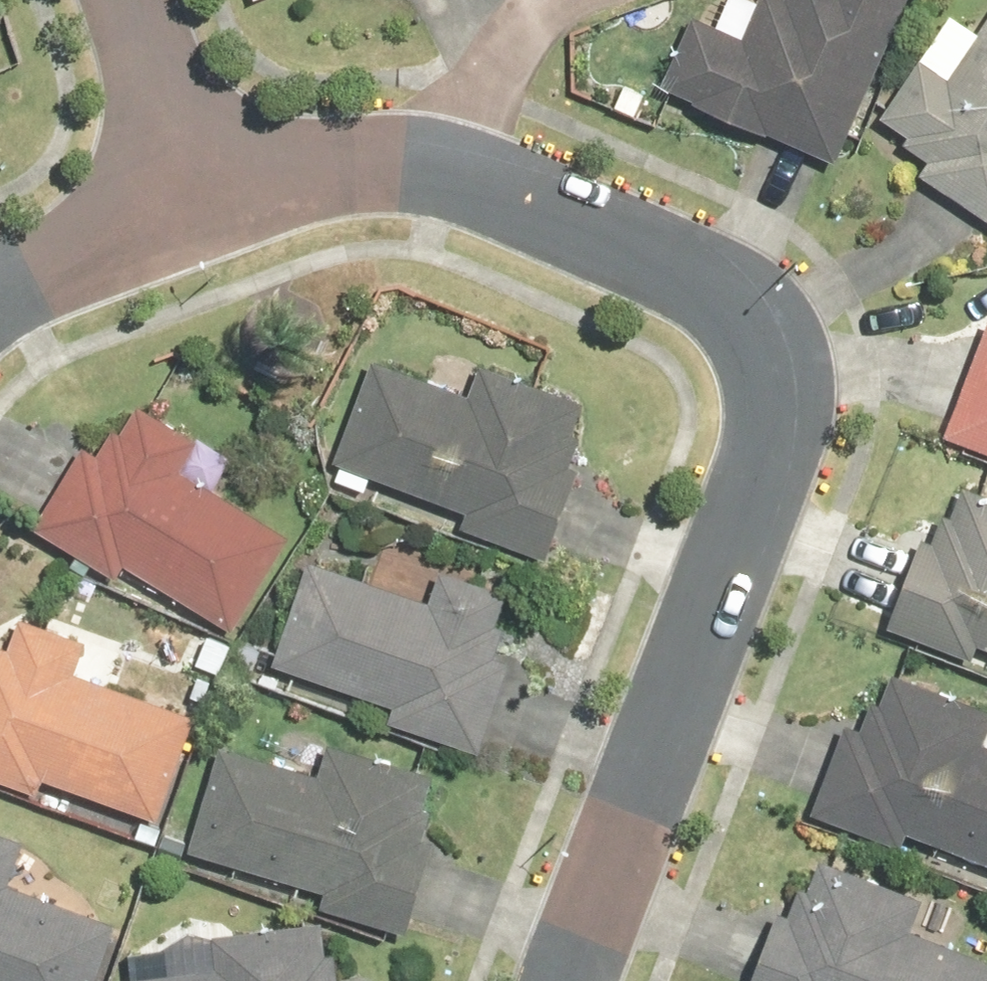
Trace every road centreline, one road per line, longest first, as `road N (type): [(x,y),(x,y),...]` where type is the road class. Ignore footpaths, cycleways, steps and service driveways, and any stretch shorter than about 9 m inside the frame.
road 1 (residential): [(571,980),(784,439),(781,358),(745,288),(453,164),(378,156)]
road 2 (residential): [(125,0),(192,204)]
road 3 (residential): [(192,204),(0,289)]
road 4 (residential): [(378,156),(192,204)]

